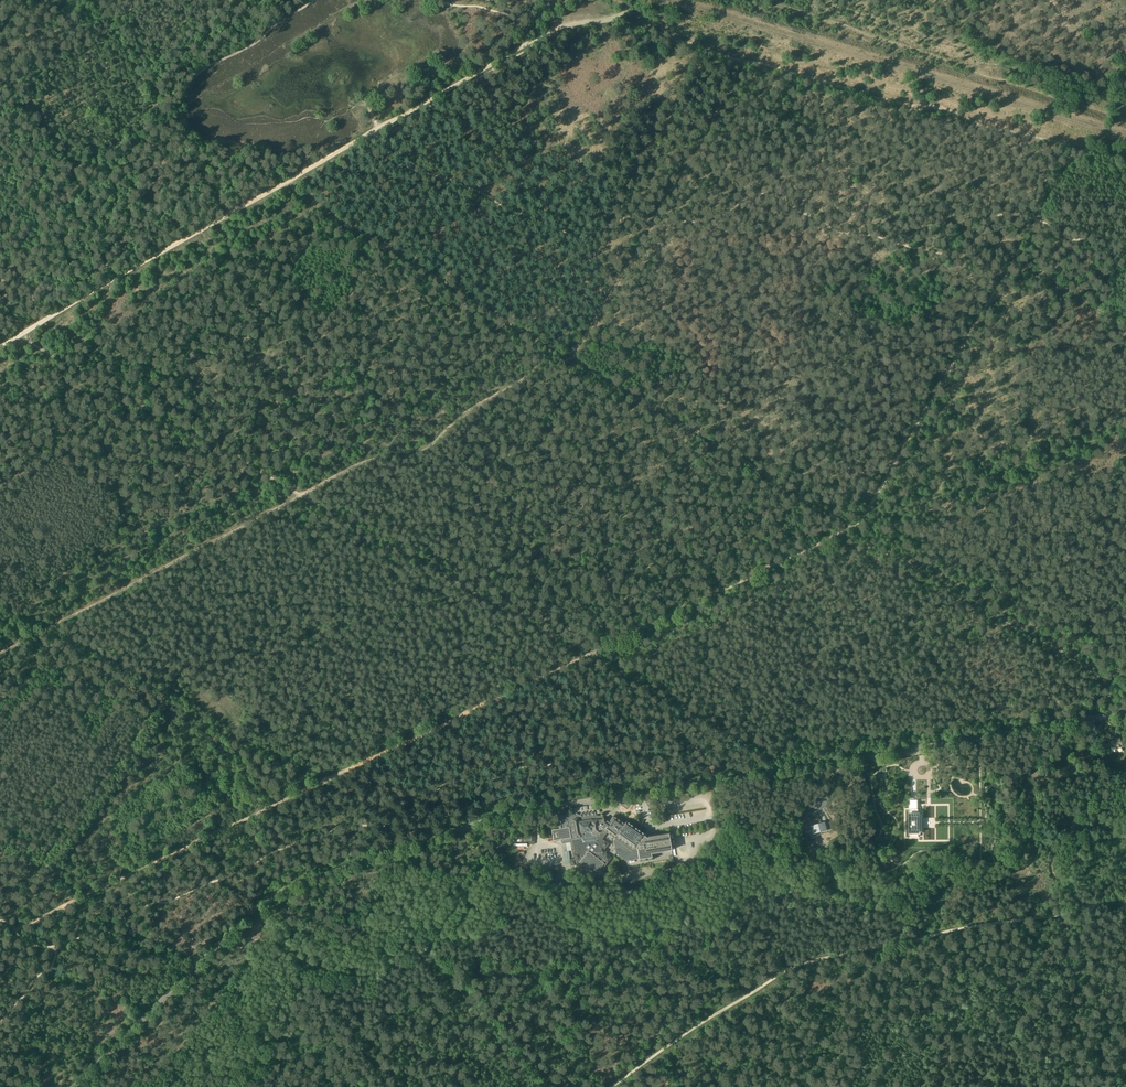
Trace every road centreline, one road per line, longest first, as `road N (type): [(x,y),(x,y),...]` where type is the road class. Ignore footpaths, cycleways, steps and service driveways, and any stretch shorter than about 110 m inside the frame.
road 1 (unclassified): [(75,1086),(257,908),(286,889),(513,814),(1125,711)]
road 2 (track): [(0,941),(854,530)]
road 3 (track): [(783,770),(24,334)]
road 4 (track): [(0,654),(363,462),(426,449),(465,413),(523,378),(531,337)]
road 5 (track): [(1125,895),(796,965),(609,1086)]
road 6 (track): [(1079,146),(885,100),(618,17)]
road 7 (track): [(1125,326),(735,84)]
road 8 (track): [(854,530),(1079,146)]
road 9 (track): [(531,337),(854,530)]
road 10 (track): [(0,97),(118,38),(229,213)]
road 11 (track): [(735,84),(571,359)]
road 12 (track): [(854,530),(1125,695)]
road 13 (track): [(630,0),(614,19),(535,38),(368,135)]
road 14 (track): [(229,213),(0,348)]
road 15 (track): [(201,962),(0,870)]
road 16 (track): [(368,135),(229,213)]
road 17 (track): [(531,337),(397,254)]
road 18 (track): [(397,254),(286,183)]

